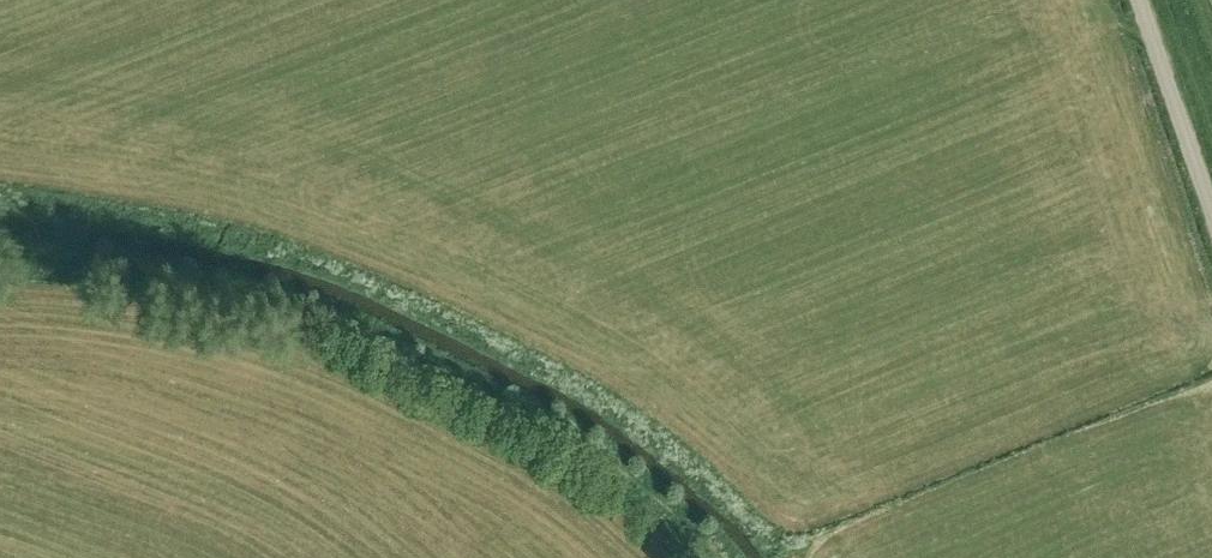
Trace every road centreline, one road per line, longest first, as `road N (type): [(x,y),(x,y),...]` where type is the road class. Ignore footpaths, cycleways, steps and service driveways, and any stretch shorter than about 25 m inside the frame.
road 1 (unclassified): [(1211,216),(1139,0)]

